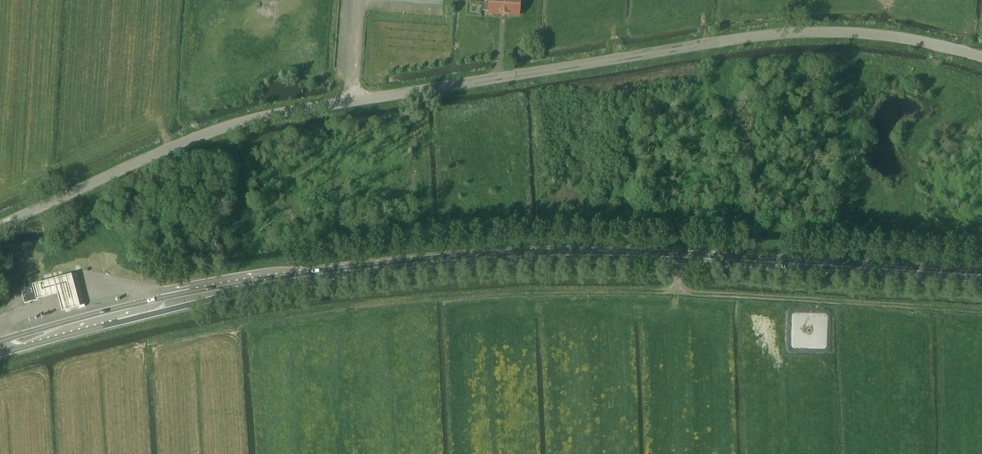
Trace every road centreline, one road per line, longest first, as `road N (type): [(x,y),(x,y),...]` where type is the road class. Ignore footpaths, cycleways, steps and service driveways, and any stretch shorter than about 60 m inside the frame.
road 1 (unclassified): [(0,225),(214,132),(353,101),(775,38),(889,36),(981,58)]
road 2 (track): [(123,453),(116,353),(248,320),(388,300),(678,288),(981,312)]
road 3 (primary): [(981,276),(592,255),(404,264),(252,285)]
road 4 (track): [(495,293),(502,447)]
road 5 (track): [(946,309),(952,453)]

